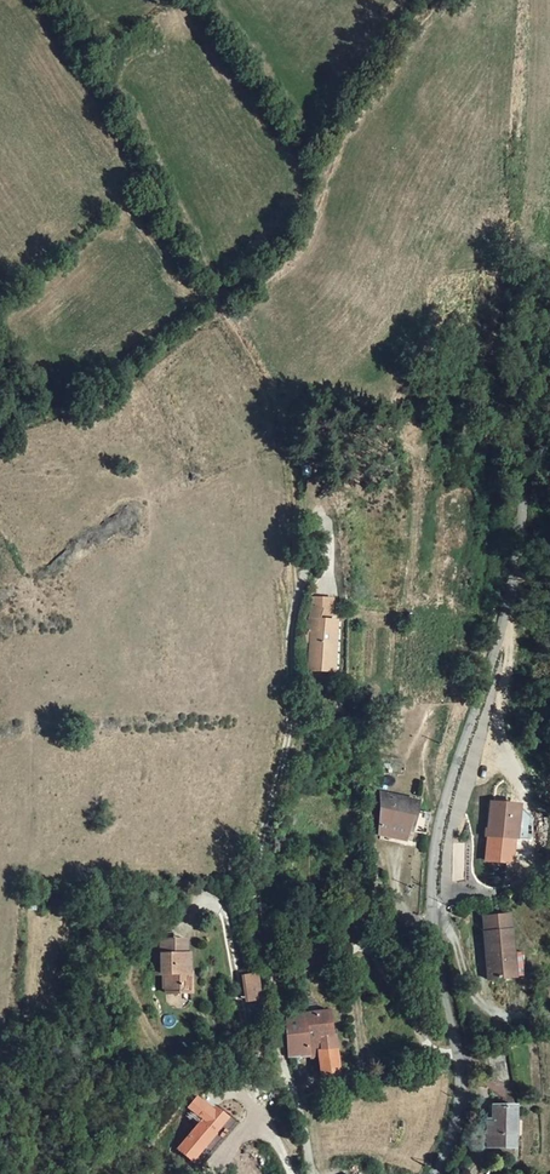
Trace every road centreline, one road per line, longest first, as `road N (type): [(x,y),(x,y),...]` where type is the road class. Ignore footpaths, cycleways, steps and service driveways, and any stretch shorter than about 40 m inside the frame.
road 1 (unclassified): [(549,355),(532,407),(519,551),(437,836),(433,944),(457,1055),(457,1112),(432,1173)]
road 2 (track): [(287,1076),(255,896),(289,733),(290,626),(299,591),(292,475),(265,383),(221,313)]
road 3 (track): [(287,1076),(266,1059),(243,1020),(220,911)]
road 4 (track): [(299,591),(314,526),(329,529),(328,595)]

